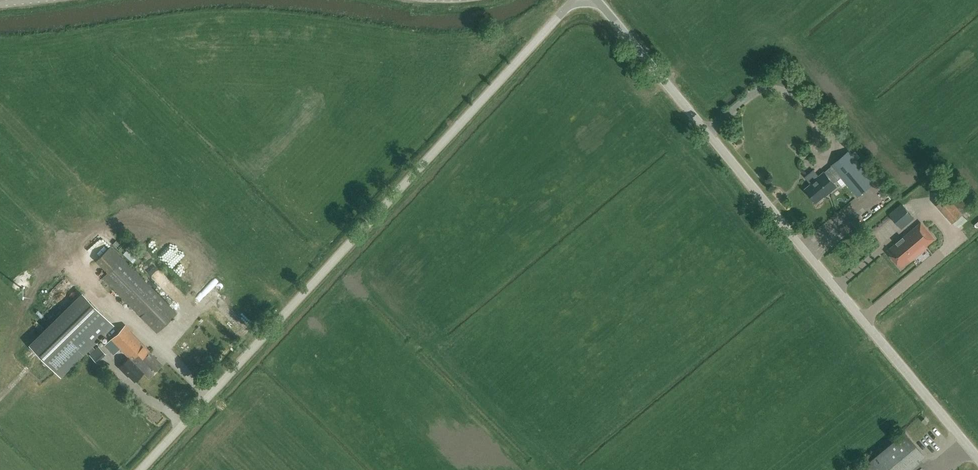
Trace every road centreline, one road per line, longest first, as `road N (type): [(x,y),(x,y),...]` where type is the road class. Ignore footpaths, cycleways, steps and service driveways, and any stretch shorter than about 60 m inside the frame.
road 1 (unclassified): [(140,469),(573,0)]
road 2 (unclassified): [(977,459),(597,0)]

